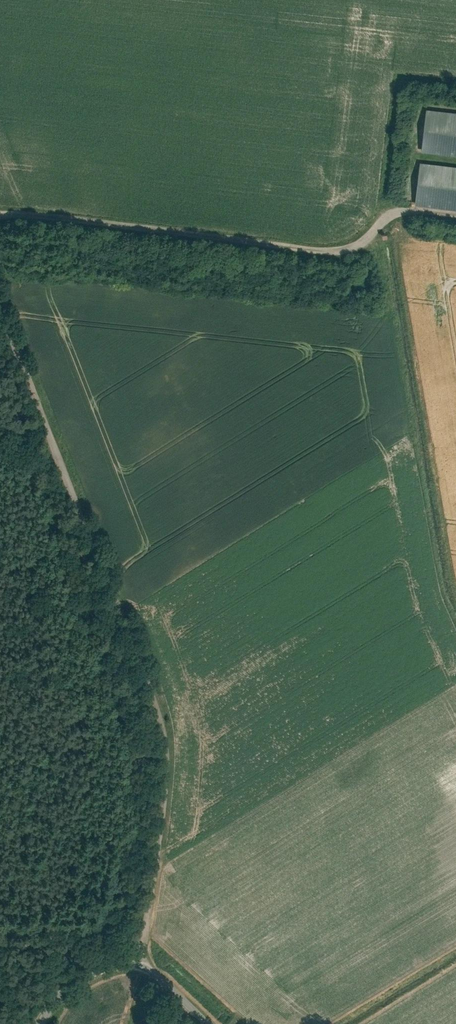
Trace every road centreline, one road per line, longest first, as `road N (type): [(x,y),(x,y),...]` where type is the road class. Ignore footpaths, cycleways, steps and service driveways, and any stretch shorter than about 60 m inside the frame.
road 1 (track): [(0,327),(157,739),(114,964)]
road 2 (track): [(0,217),(343,254),(397,214),(455,217)]
road 3 (unclassified): [(46,1023),(71,983),(114,964),(137,964),(206,1023)]

